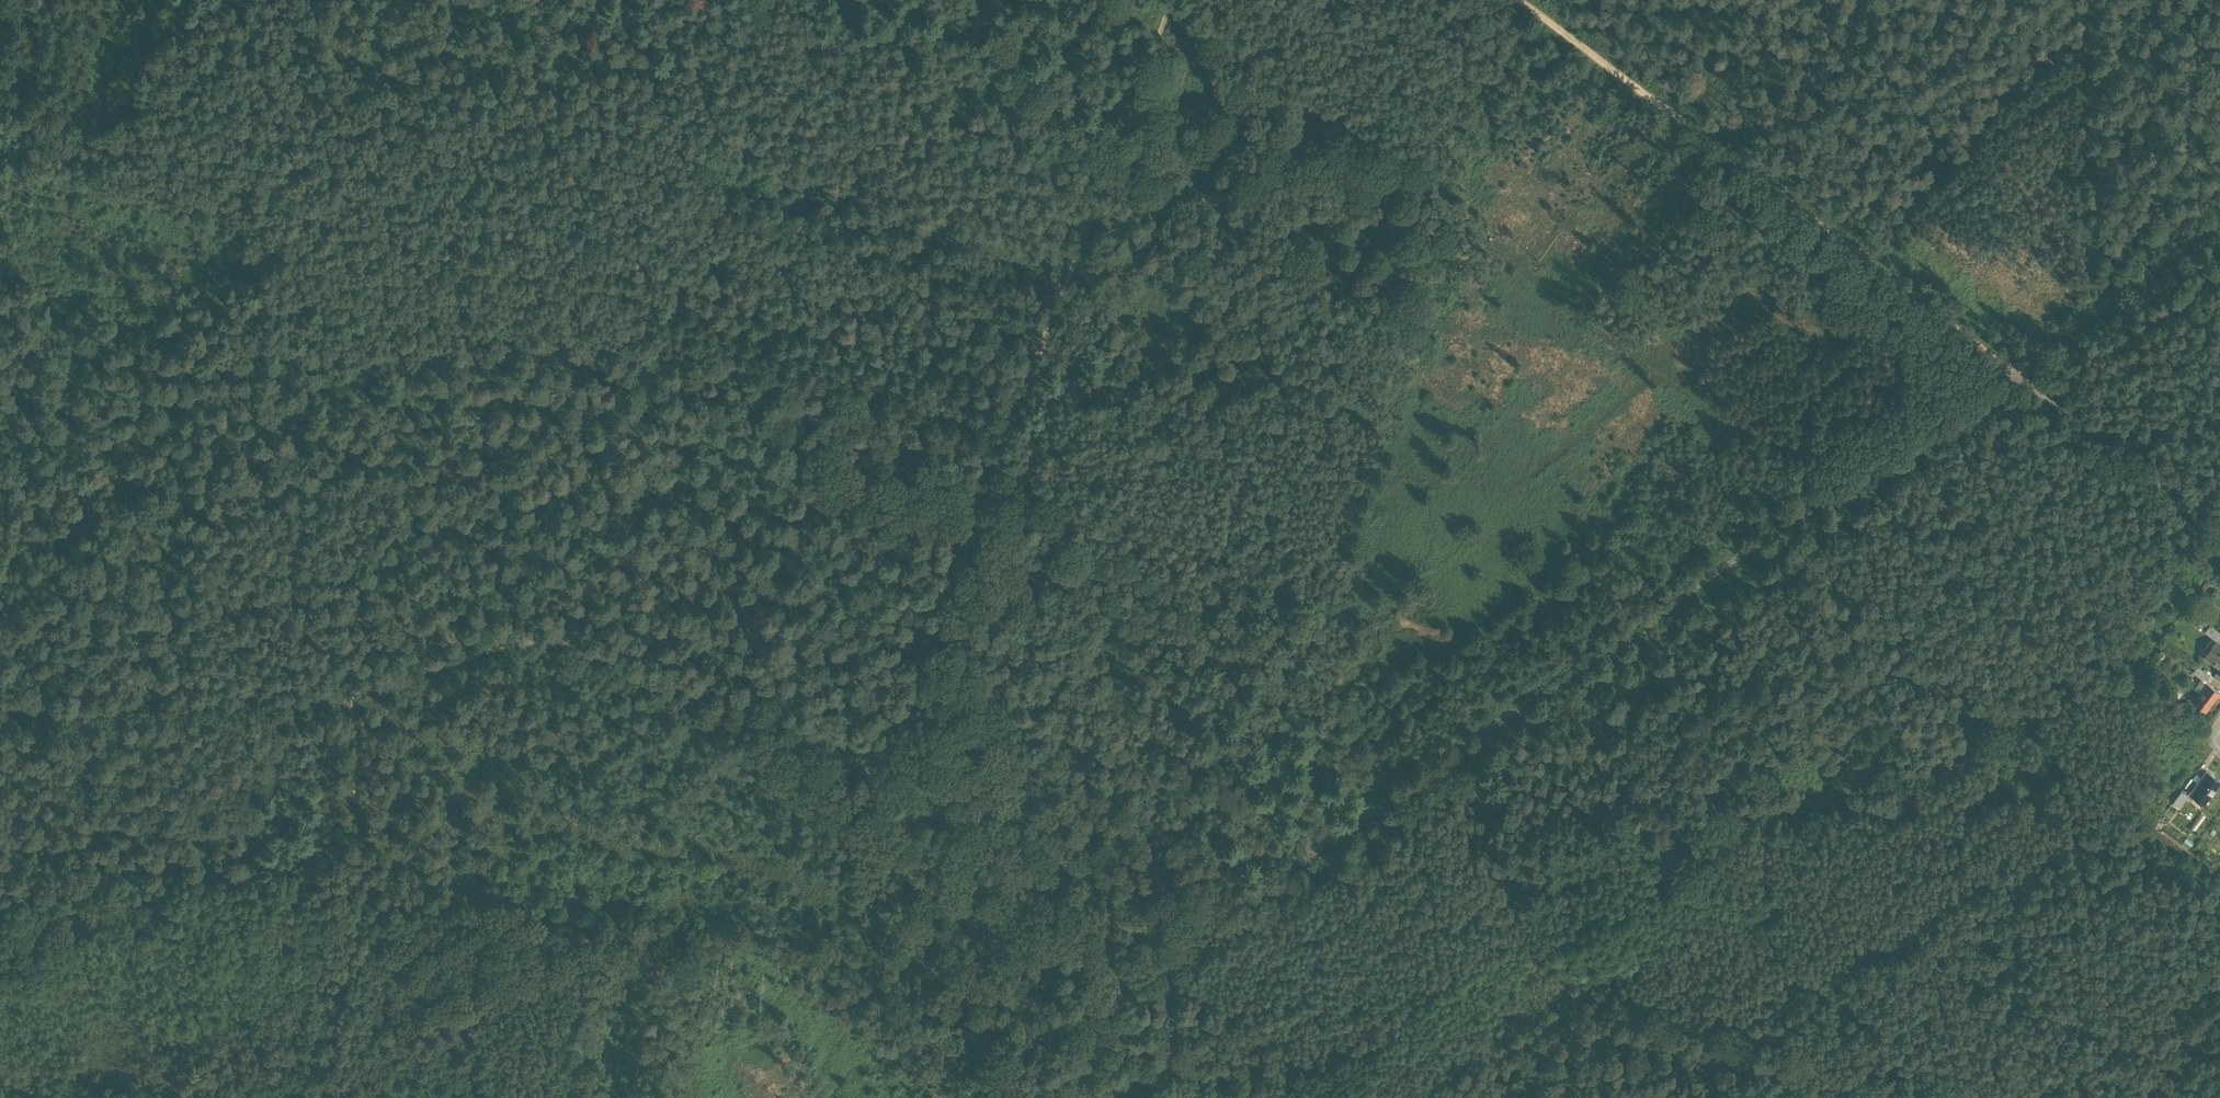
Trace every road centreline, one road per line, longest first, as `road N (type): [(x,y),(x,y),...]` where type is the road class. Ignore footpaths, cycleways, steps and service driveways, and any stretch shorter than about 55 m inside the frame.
road 1 (unclassified): [(959,1097),(2012,373)]
road 2 (track): [(2219,529),(1518,0)]
road 3 (track): [(861,757),(885,760),(915,706),(1170,0)]
road 4 (track): [(1498,725),(1953,1097)]
road 5 (track): [(478,655),(560,644),(826,726),(861,757)]
road 6 (track): [(0,712),(350,692)]
road 7 (track): [(861,757),(881,827),(922,886),(1072,966)]
road 8 (residential): [(2219,224),(2012,373)]
road 9 (track): [(350,692),(478,655)]
road 10 (track): [(164,0),(121,120)]

